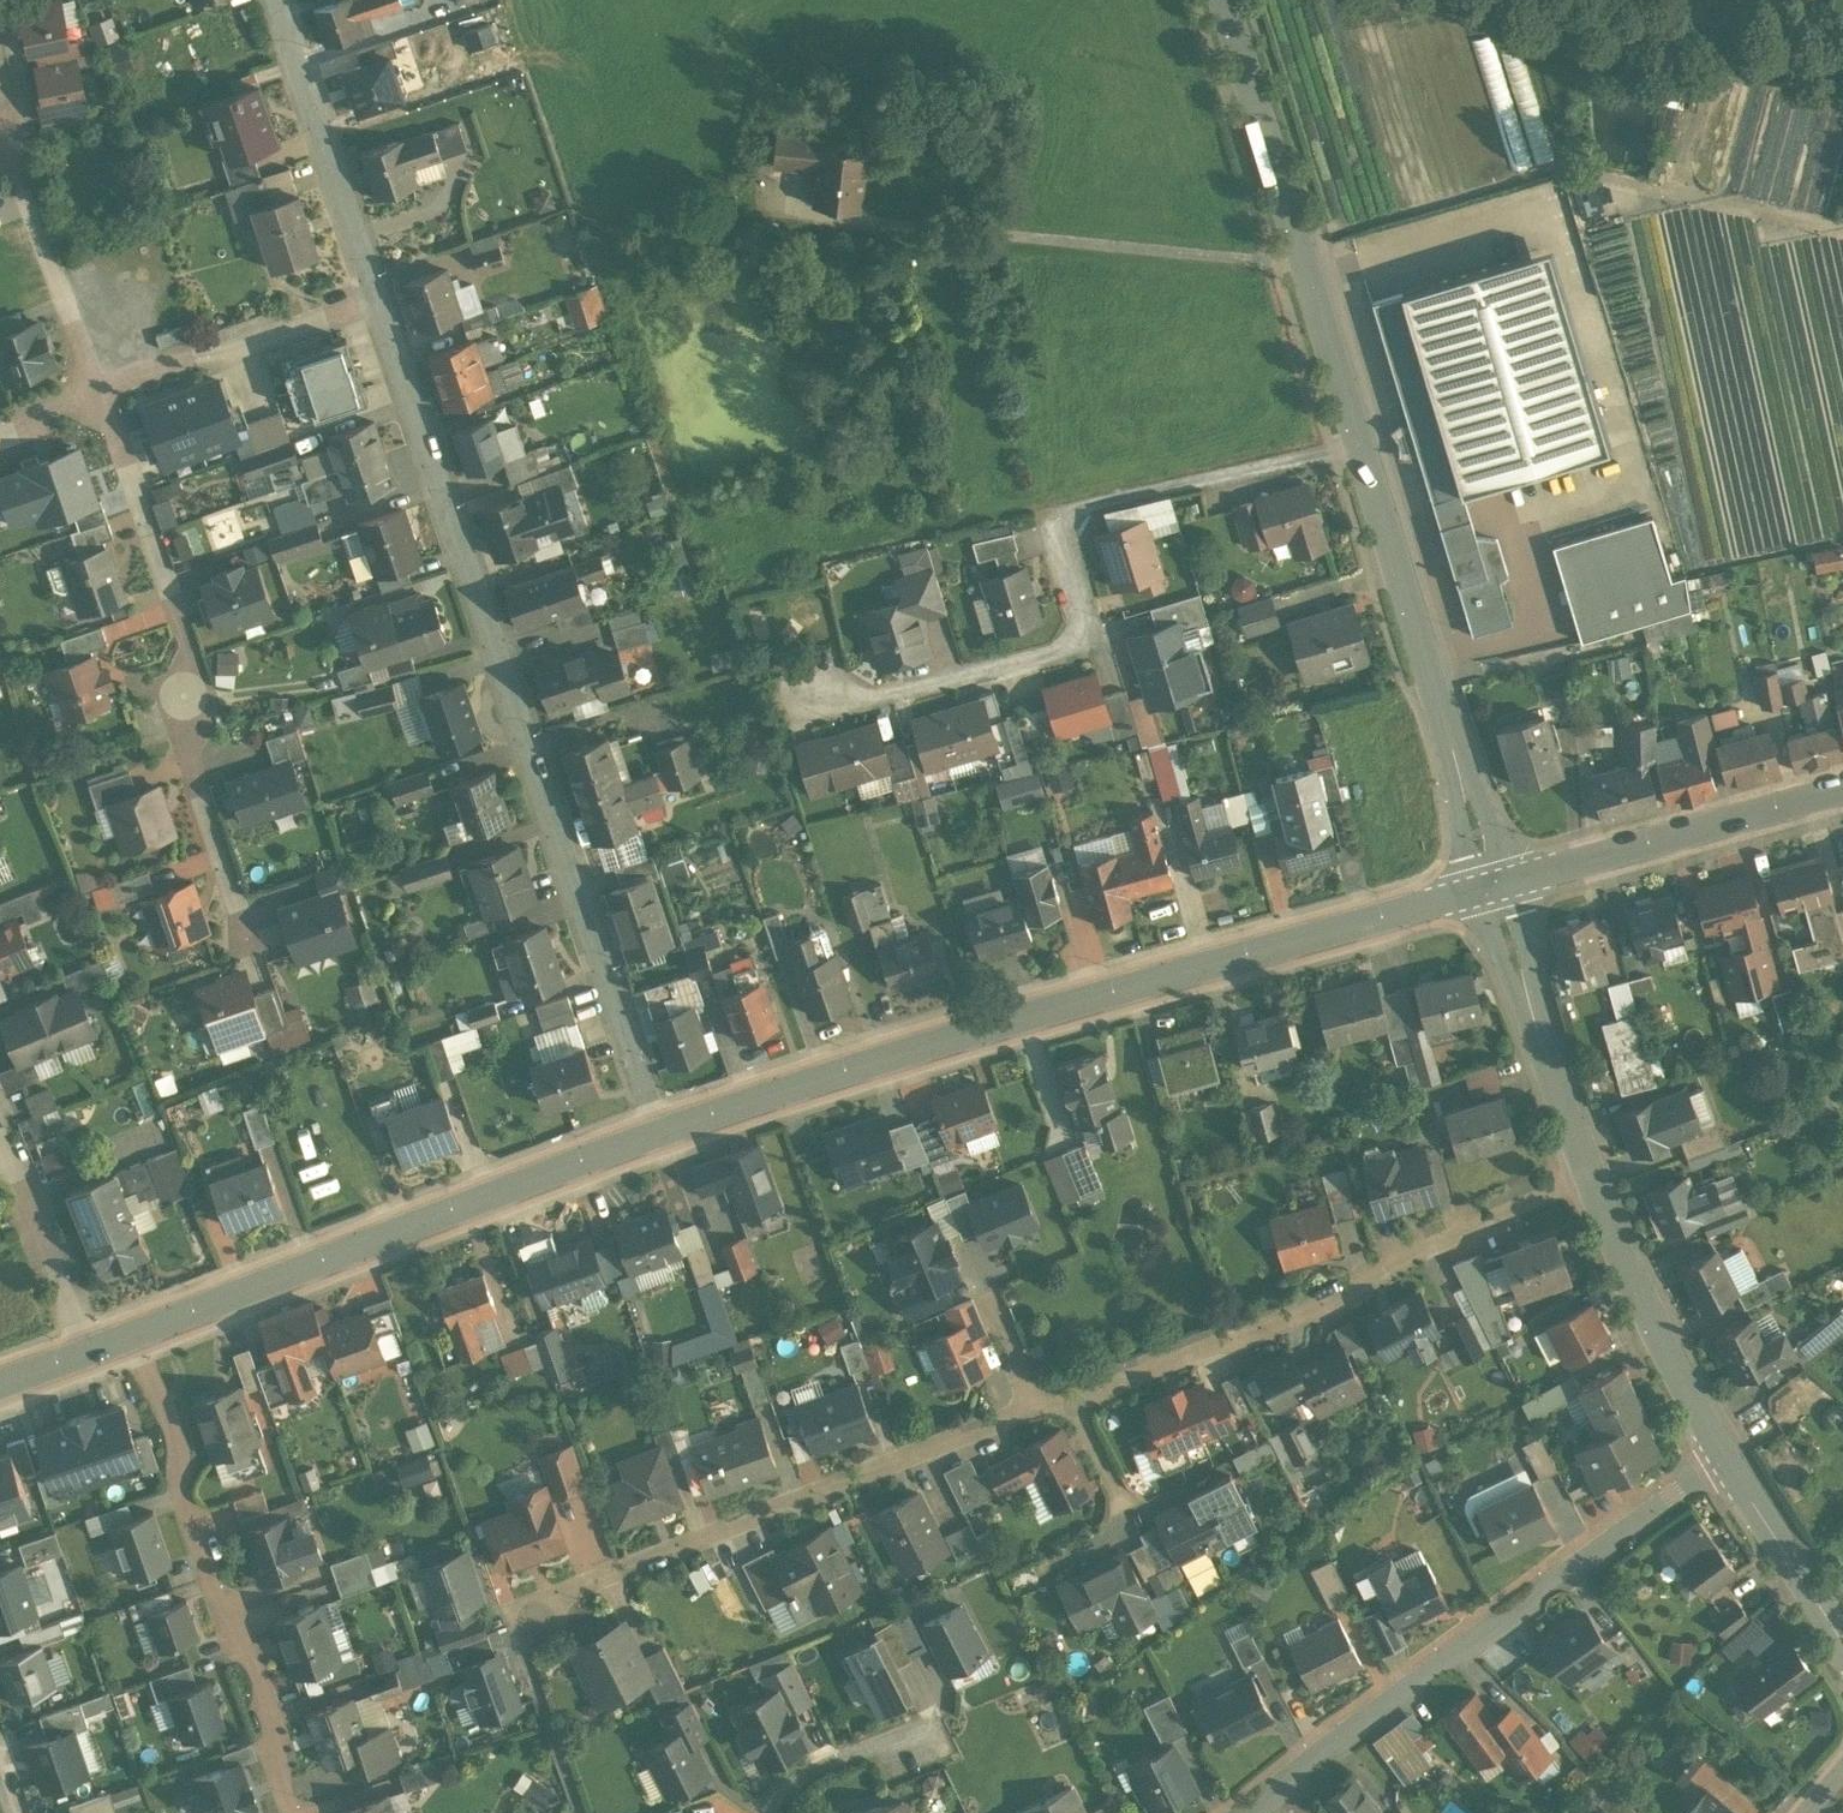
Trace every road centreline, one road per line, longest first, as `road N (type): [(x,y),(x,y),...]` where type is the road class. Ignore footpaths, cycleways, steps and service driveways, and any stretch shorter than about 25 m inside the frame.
road 1 (residential): [(659,1129),(379,289)]
road 2 (tertiary): [(659,1129),(895,1053),(1493,883)]
road 3 (residential): [(819,701),(1094,641),(1058,513),(1358,439)]
road 4 (residential): [(1722,1457),(1233,1812)]
road 5 (tertiary): [(134,1332),(659,1129)]
road 6 (residential): [(1586,1174),(1388,1261),(1340,1293),(1070,1394)]
road 7 (residential): [(99,389),(182,624),(193,760),(244,925)]
road 8 (residential): [(1035,1406),(513,1604)]
road 9 (residential): [(134,1332),(303,1812)]
road 10 (tertiary): [(1493,883),(1358,439)]
road 11 (tertiary): [(1358,439),(1221,0)]
road 12 (residential): [(1493,883),(1842,779)]
road 13 (tertiary): [(1722,1457),(1586,1174)]
road 14 (tertiary): [(1586,1174),(1493,883)]
road 15 (residential): [(379,289),(286,0)]
road 16 (residential): [(379,289),(99,389)]
road 17 (residential): [(99,389),(22,188),(4,114)]
road 18 (residential): [(91,1349),(0,1130)]
road 19 (tertiary): [(1842,1640),(1722,1457)]
road 20 (residential): [(770,1812),(775,1797),(812,1766),(910,1727)]
road 21 (residential): [(1842,62),(1683,24)]
road 22 (residential): [(1070,1394),(1127,1501)]

